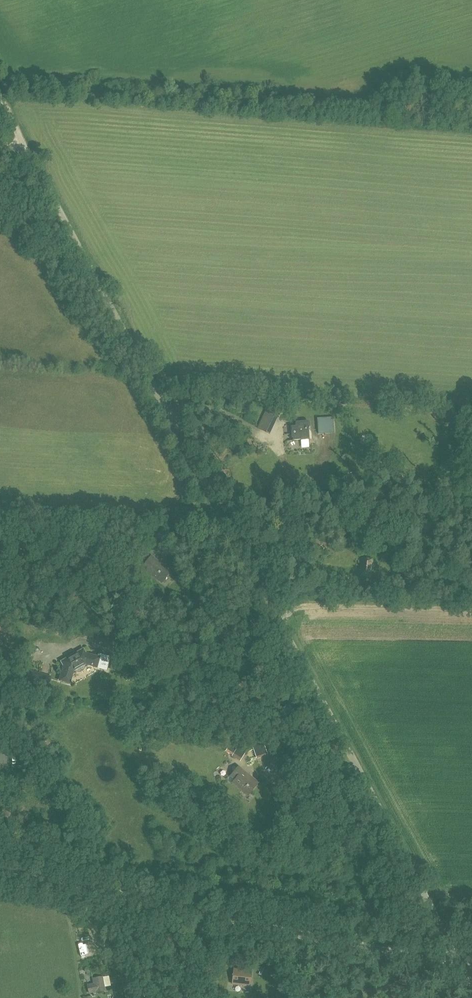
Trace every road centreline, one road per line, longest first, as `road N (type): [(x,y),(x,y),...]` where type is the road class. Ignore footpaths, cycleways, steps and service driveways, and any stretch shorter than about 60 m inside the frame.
road 1 (unclassified): [(471,975),(0,100)]
road 2 (track): [(0,870),(464,961)]

